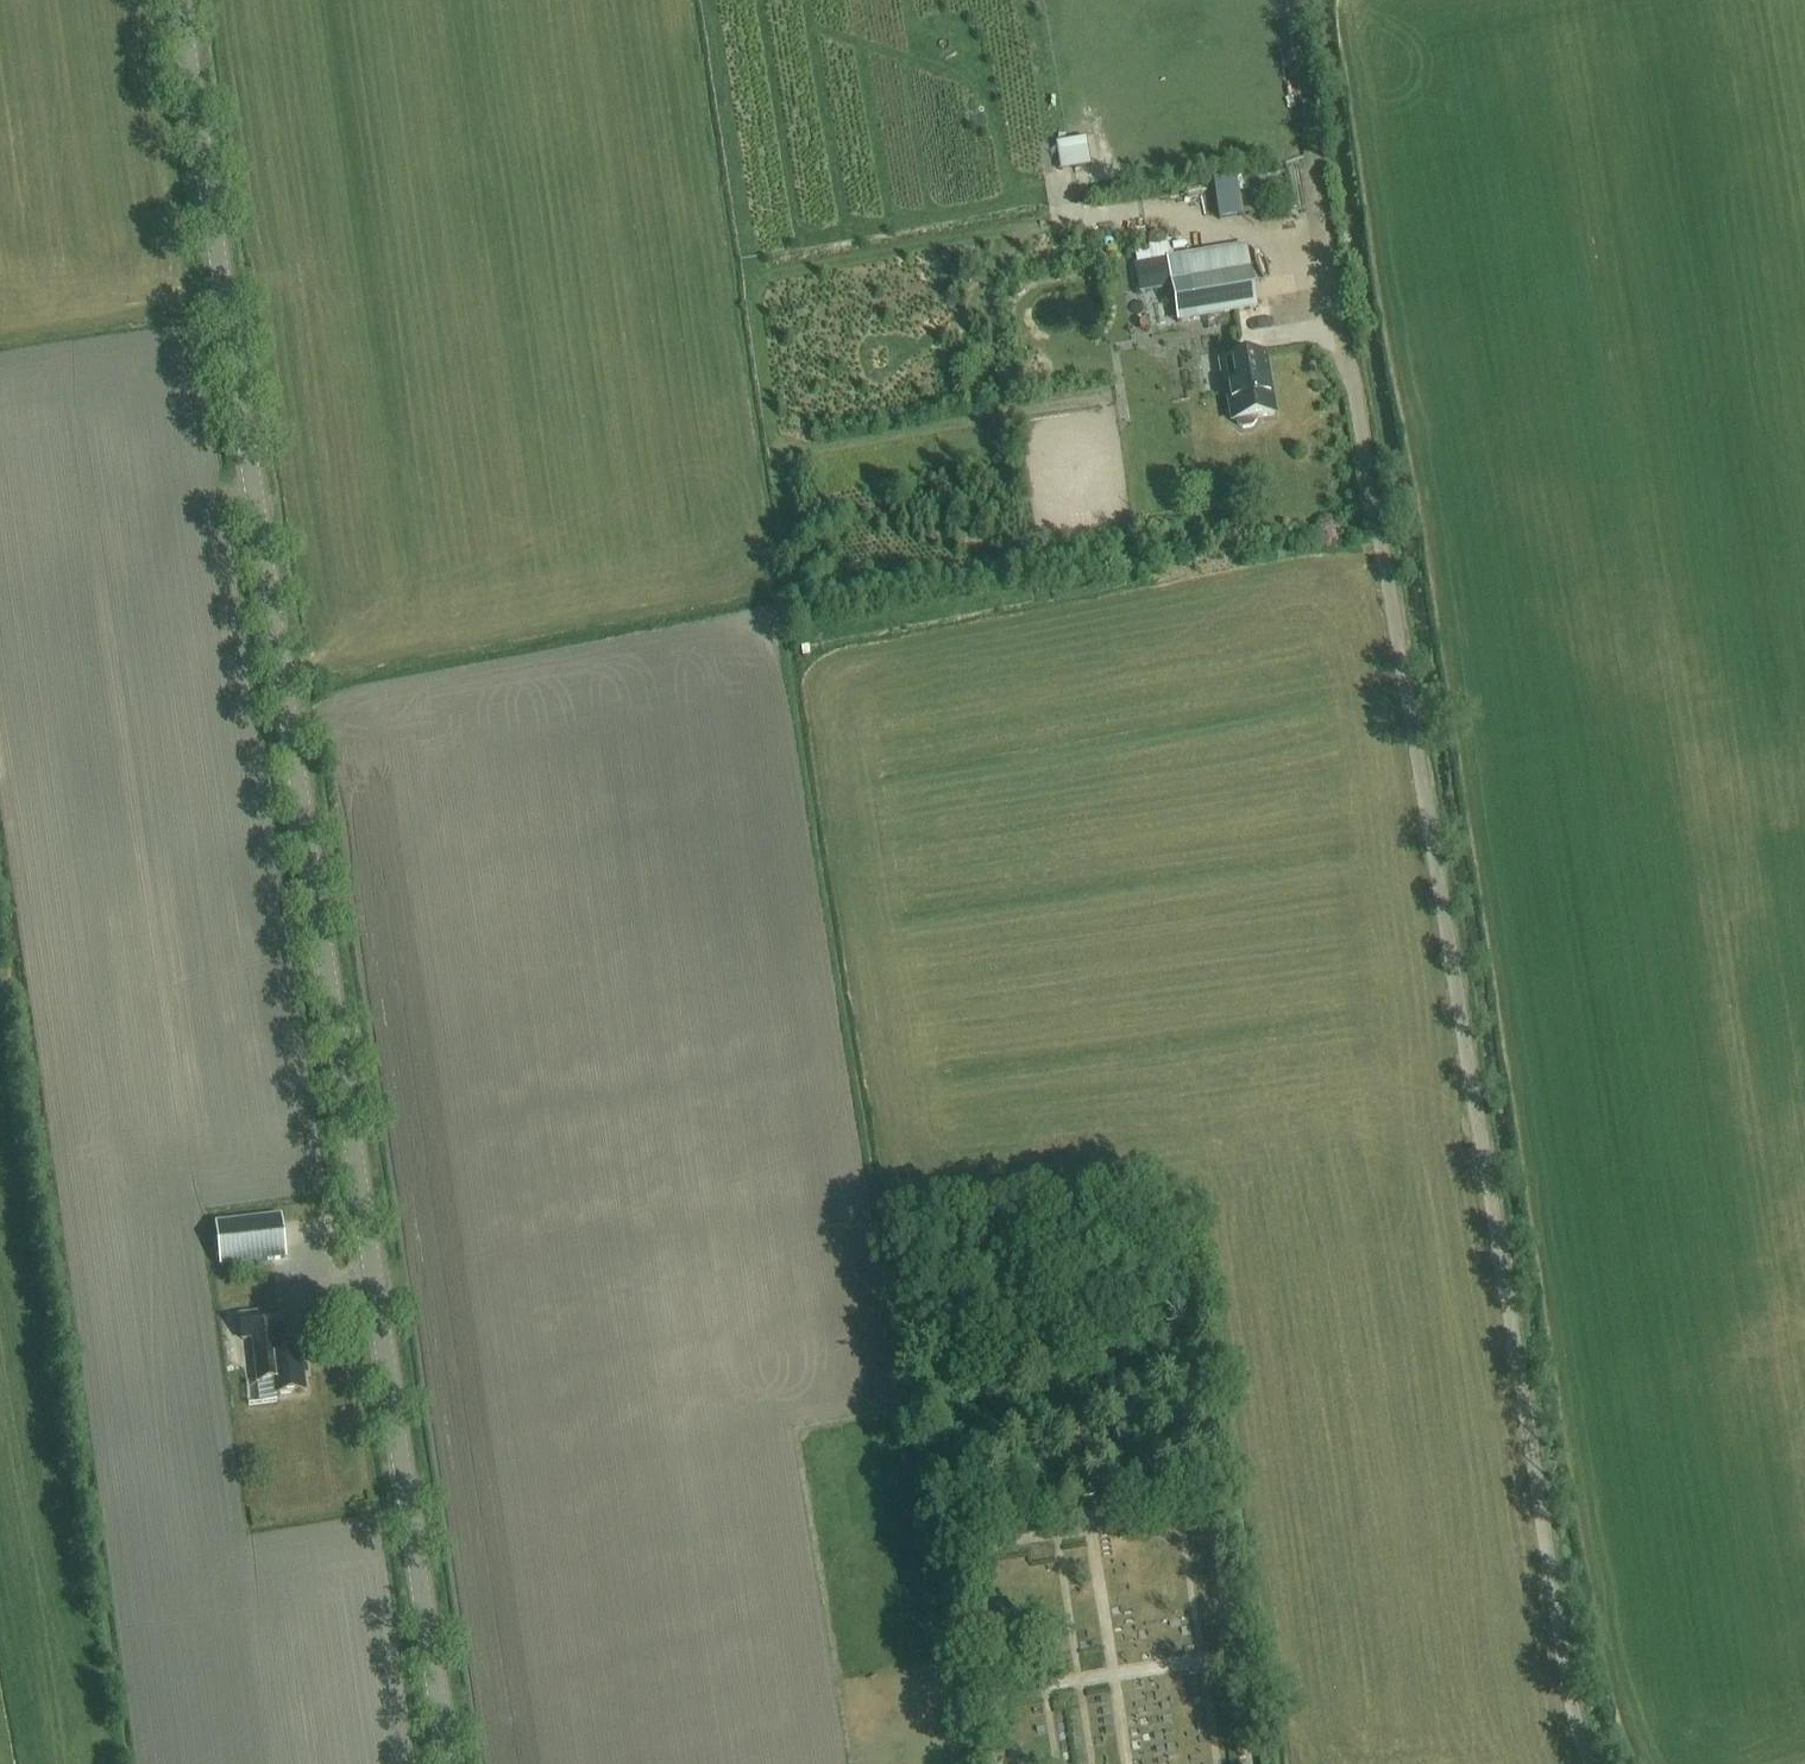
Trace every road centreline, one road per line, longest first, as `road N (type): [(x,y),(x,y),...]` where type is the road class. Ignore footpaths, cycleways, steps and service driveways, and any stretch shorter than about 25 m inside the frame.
road 1 (track): [(1591,1763),(1570,1688),(1295,0)]
road 2 (tertiary): [(446,1763),(170,0)]

